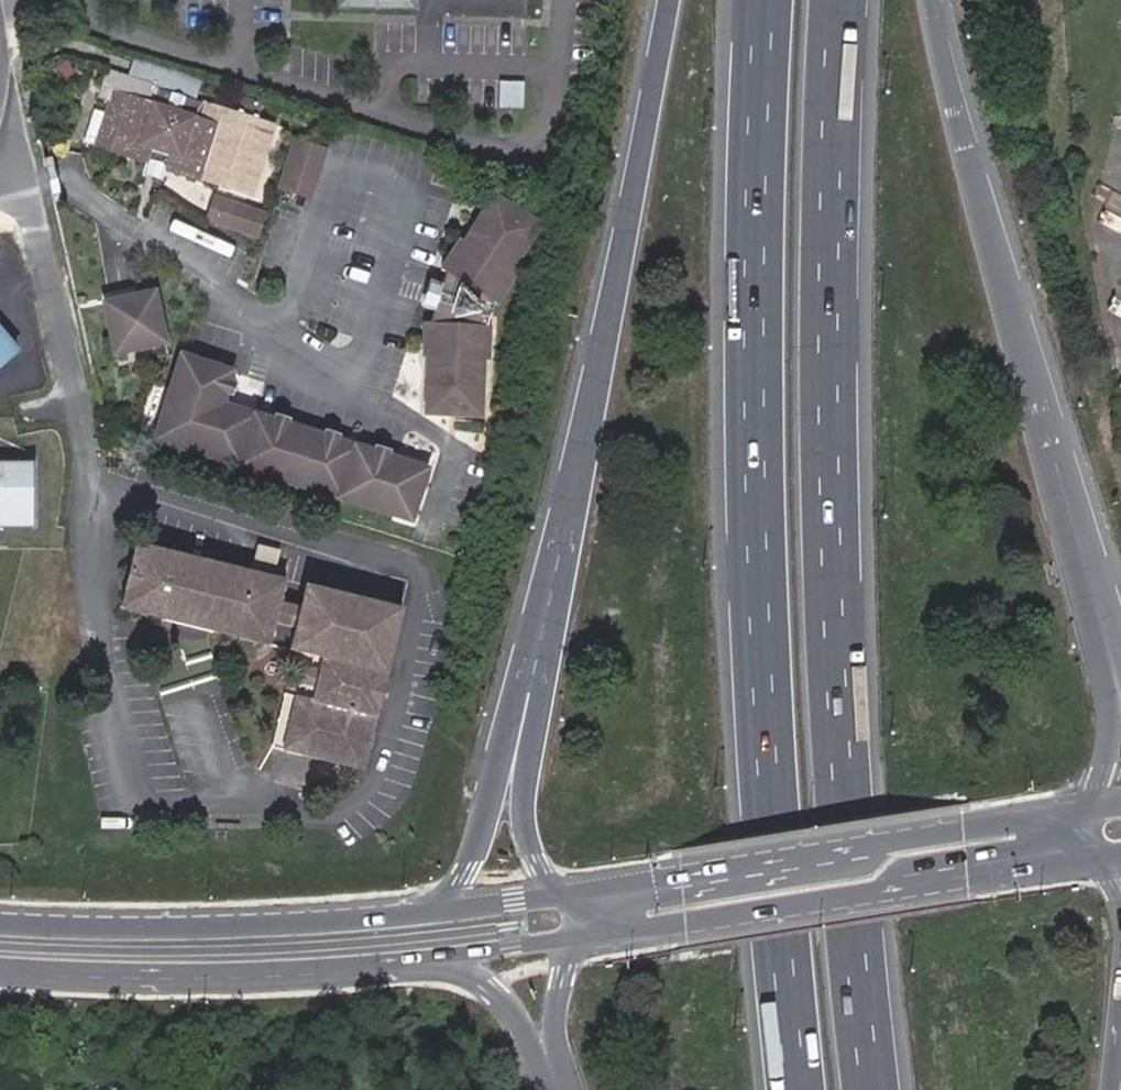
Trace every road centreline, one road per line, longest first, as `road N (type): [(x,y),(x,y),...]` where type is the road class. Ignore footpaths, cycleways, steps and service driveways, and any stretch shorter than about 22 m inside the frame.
road 1 (trunk): [(766,0),(757,141),(758,450),(766,713),(802,1089)]
road 2 (trunk): [(874,1089),(840,706),(831,431),(841,0)]
road 3 (trunk): [(669,0),(514,761)]
road 4 (trunk): [(1118,674),(978,192),(932,0)]
road 5 (residential): [(0,157),(21,180),(66,358),(96,616)]
road 6 (tertiary): [(431,911),(166,927),(0,923)]
road 7 (tertiary): [(0,964),(165,971),(359,965)]
road 8 (tertiary): [(964,832),(681,878)]
road 9 (tertiary): [(685,922),(966,878)]
road 10 (trunk): [(359,965),(458,970),(492,990),(523,1031),(548,1089)]
road 11 (tertiary): [(359,965),(593,936)]
road 12 (trunk): [(514,761),(472,859),(431,911)]
road 13 (trunk): [(593,936),(562,976),(561,1042),(575,1089)]
road 14 (trunk): [(1072,815),(1099,775),(1118,674)]
road 15 (trunk): [(514,761),(529,845),(558,896)]
road 16 (tertiary): [(558,896),(431,911)]
road 17 (tertiary): [(681,878),(558,896)]

